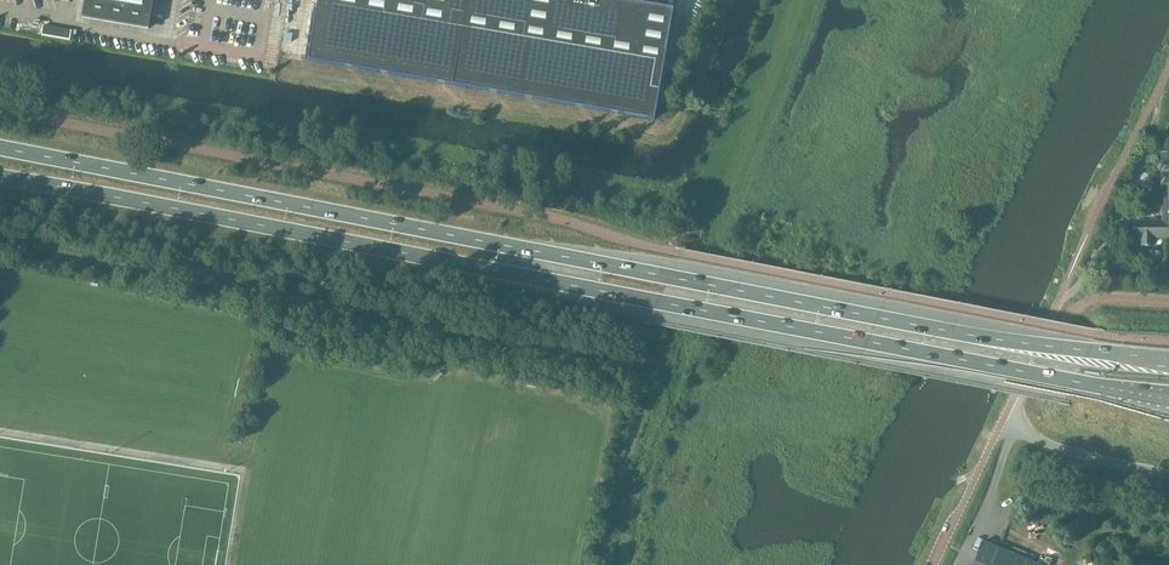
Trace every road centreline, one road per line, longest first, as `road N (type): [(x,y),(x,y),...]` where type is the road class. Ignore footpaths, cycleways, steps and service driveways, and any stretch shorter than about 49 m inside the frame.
road 1 (trunk): [(0,178),(1168,399)]
road 2 (trunk): [(1168,362),(996,340),(0,149)]
road 3 (unclassified): [(1003,418),(1168,70)]
road 4 (track): [(628,564),(685,342)]
road 5 (unclassified): [(1168,475),(1051,446),(1003,418)]
road 6 (unclassified): [(934,564),(1003,418)]

